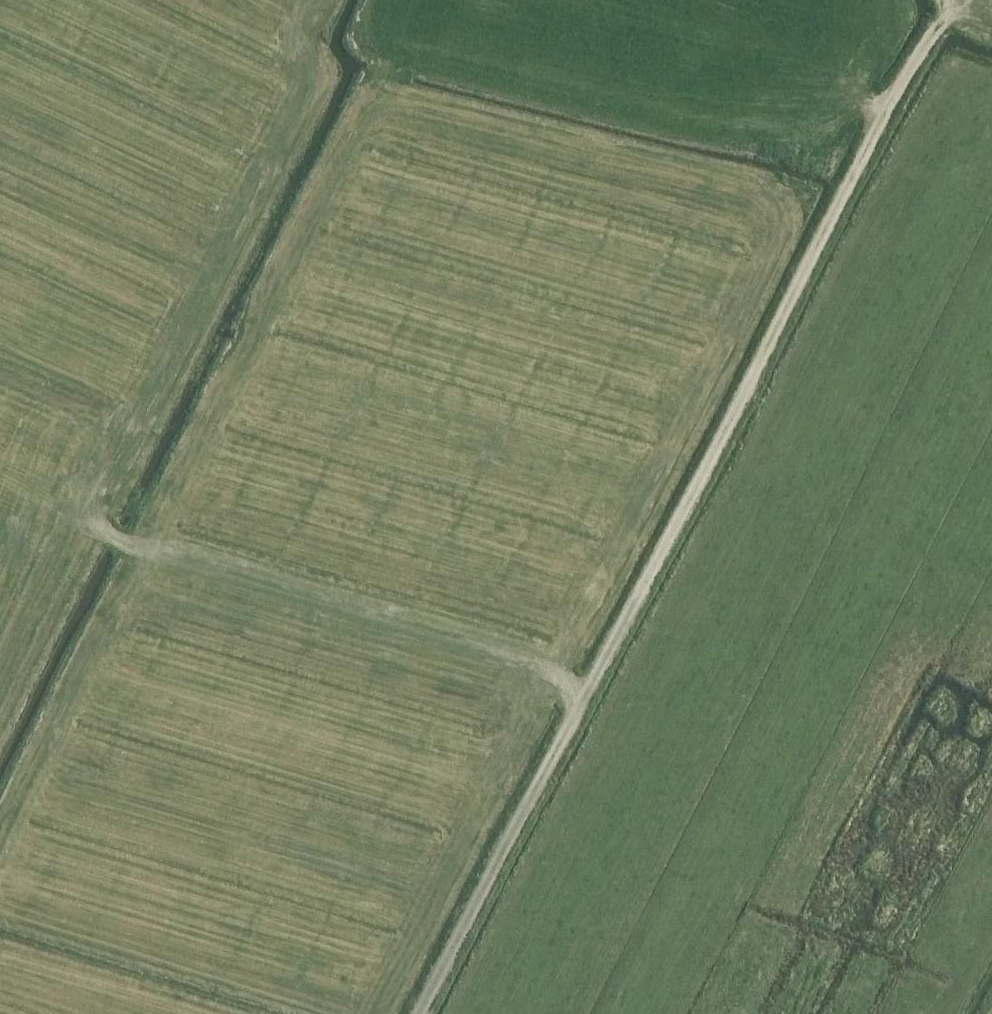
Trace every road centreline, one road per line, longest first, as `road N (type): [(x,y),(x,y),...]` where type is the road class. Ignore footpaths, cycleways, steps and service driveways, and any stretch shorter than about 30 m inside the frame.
road 1 (track): [(415,1013),(592,662),(942,22),(945,0)]

